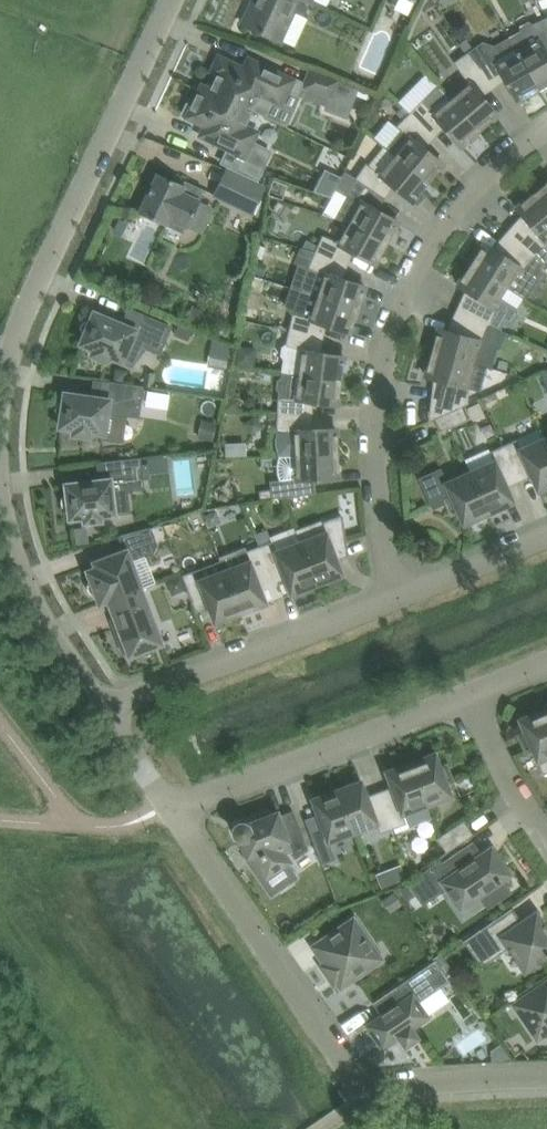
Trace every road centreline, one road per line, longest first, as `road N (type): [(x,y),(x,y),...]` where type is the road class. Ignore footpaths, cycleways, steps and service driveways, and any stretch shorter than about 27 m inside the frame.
road 1 (residential): [(102,697),(31,594),(3,510),(3,397),(24,328),(171,0)]
road 2 (residential): [(395,599),(380,523),(375,435),(388,335),(429,242),(459,202),(546,129)]
road 3 (residential): [(175,811),(354,1065),(377,1086),(546,1076)]
road 4 (residential): [(175,811),(469,694)]
road 5 (residential): [(102,697),(395,599)]
road 6 (residential): [(546,841),(506,782),(469,694)]
road 7 (residential): [(395,599),(546,532)]
road 8 (residential): [(175,811),(102,697)]

